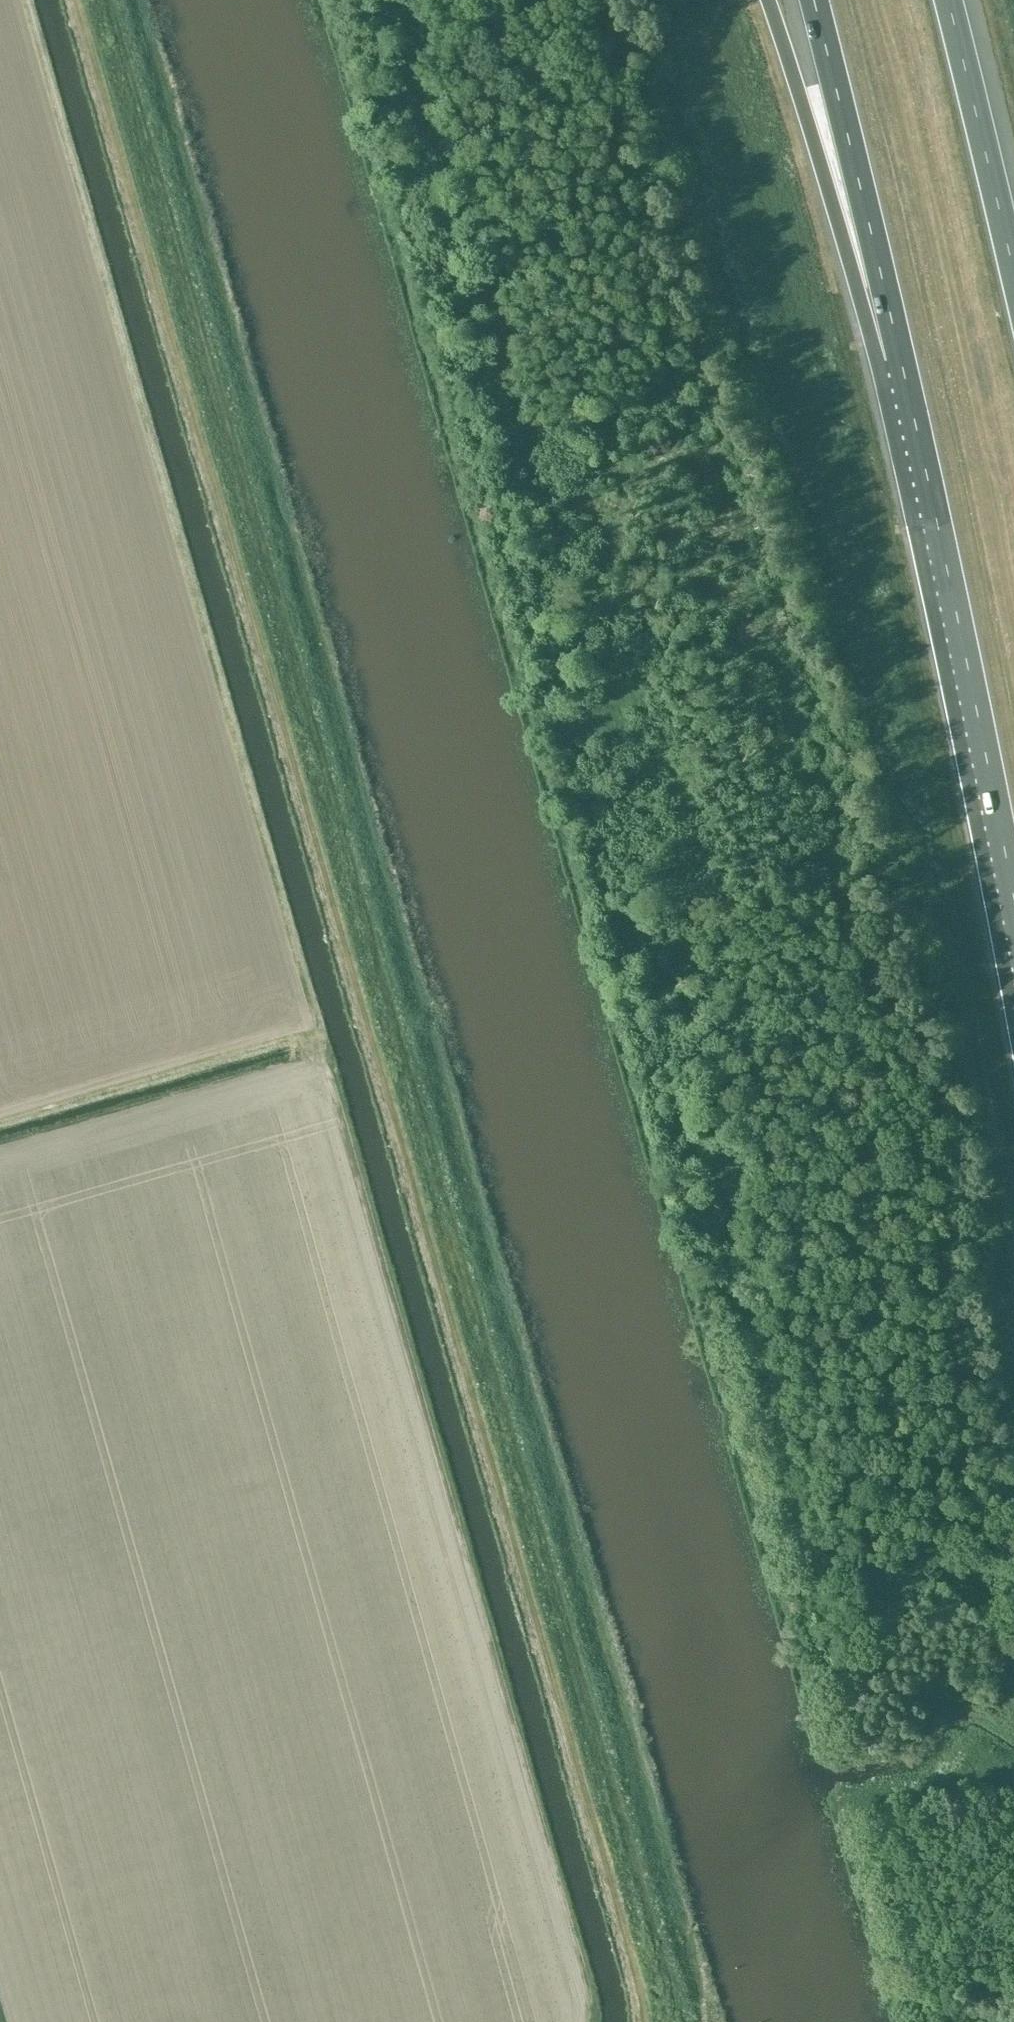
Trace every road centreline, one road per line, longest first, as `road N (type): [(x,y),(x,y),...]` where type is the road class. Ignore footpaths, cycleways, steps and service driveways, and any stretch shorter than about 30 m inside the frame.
road 1 (motorway): [(905,378),(1013,906)]
road 2 (motorway): [(767,0),(875,357),(905,378)]
road 3 (motorway): [(813,0),(905,378)]
road 4 (motorway): [(1013,279),(946,0)]

